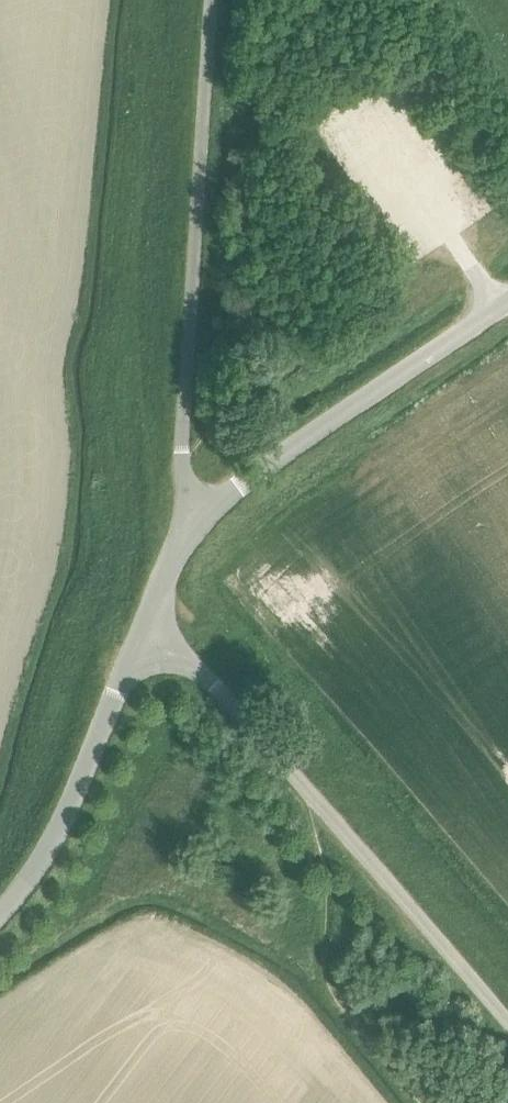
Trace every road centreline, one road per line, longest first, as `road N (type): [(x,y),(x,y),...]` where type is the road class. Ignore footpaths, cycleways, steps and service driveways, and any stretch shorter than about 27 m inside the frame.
road 1 (unclassified): [(507,1023),(207,677),(143,629)]
road 2 (unclassified): [(201,516),(181,461),(211,0)]
road 3 (unclassified): [(201,516),(507,300)]
road 4 (unclassified): [(0,910),(70,806),(143,629)]
road 5 (unclassified): [(143,629),(201,516)]

